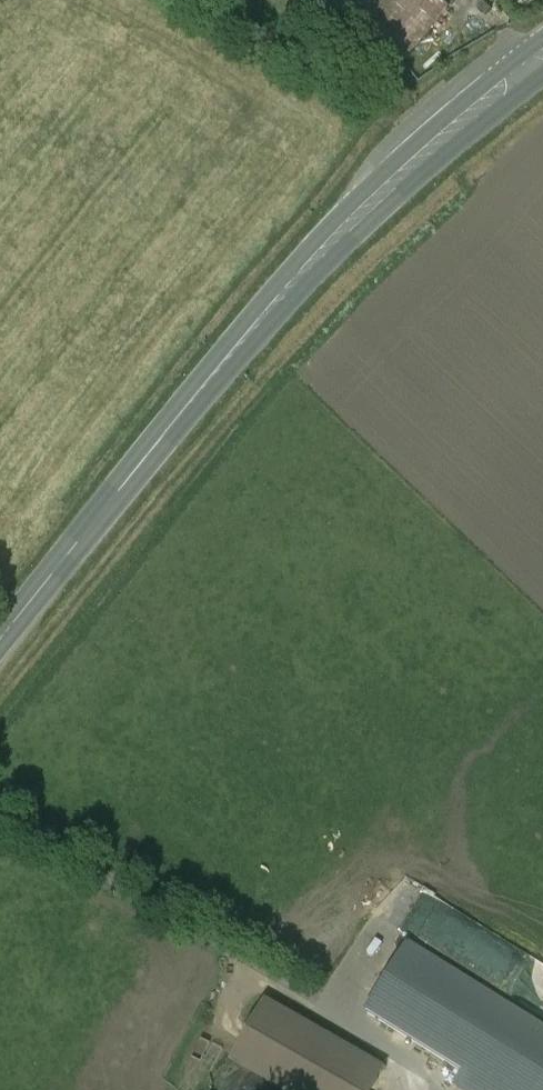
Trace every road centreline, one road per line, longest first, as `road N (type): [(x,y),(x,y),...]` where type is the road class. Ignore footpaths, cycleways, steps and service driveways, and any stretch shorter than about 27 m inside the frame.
road 1 (secondary): [(0,641),(322,255),(542,57)]

